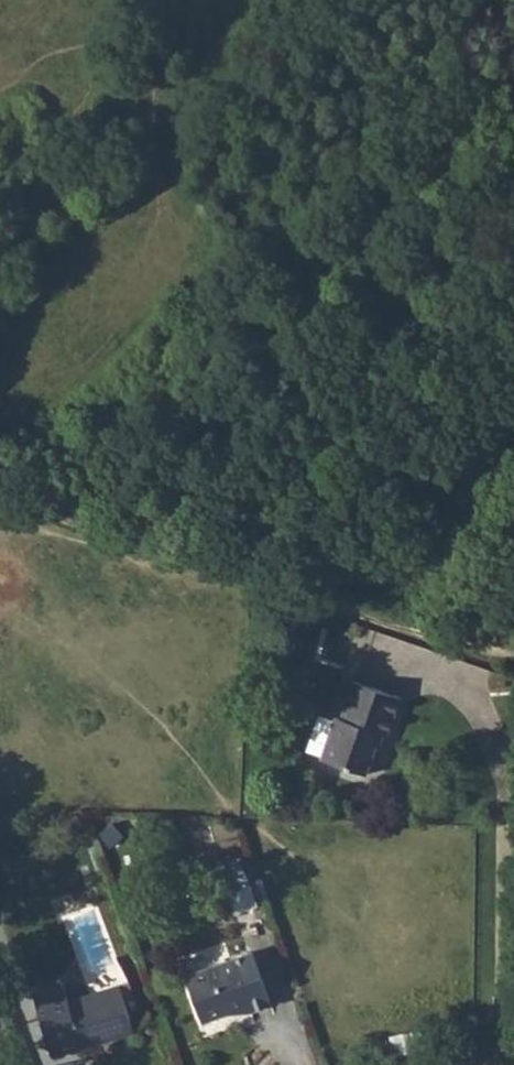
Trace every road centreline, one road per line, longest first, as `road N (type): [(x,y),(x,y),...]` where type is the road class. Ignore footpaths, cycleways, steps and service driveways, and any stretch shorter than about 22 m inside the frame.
road 1 (track): [(513,676),(0,485)]

